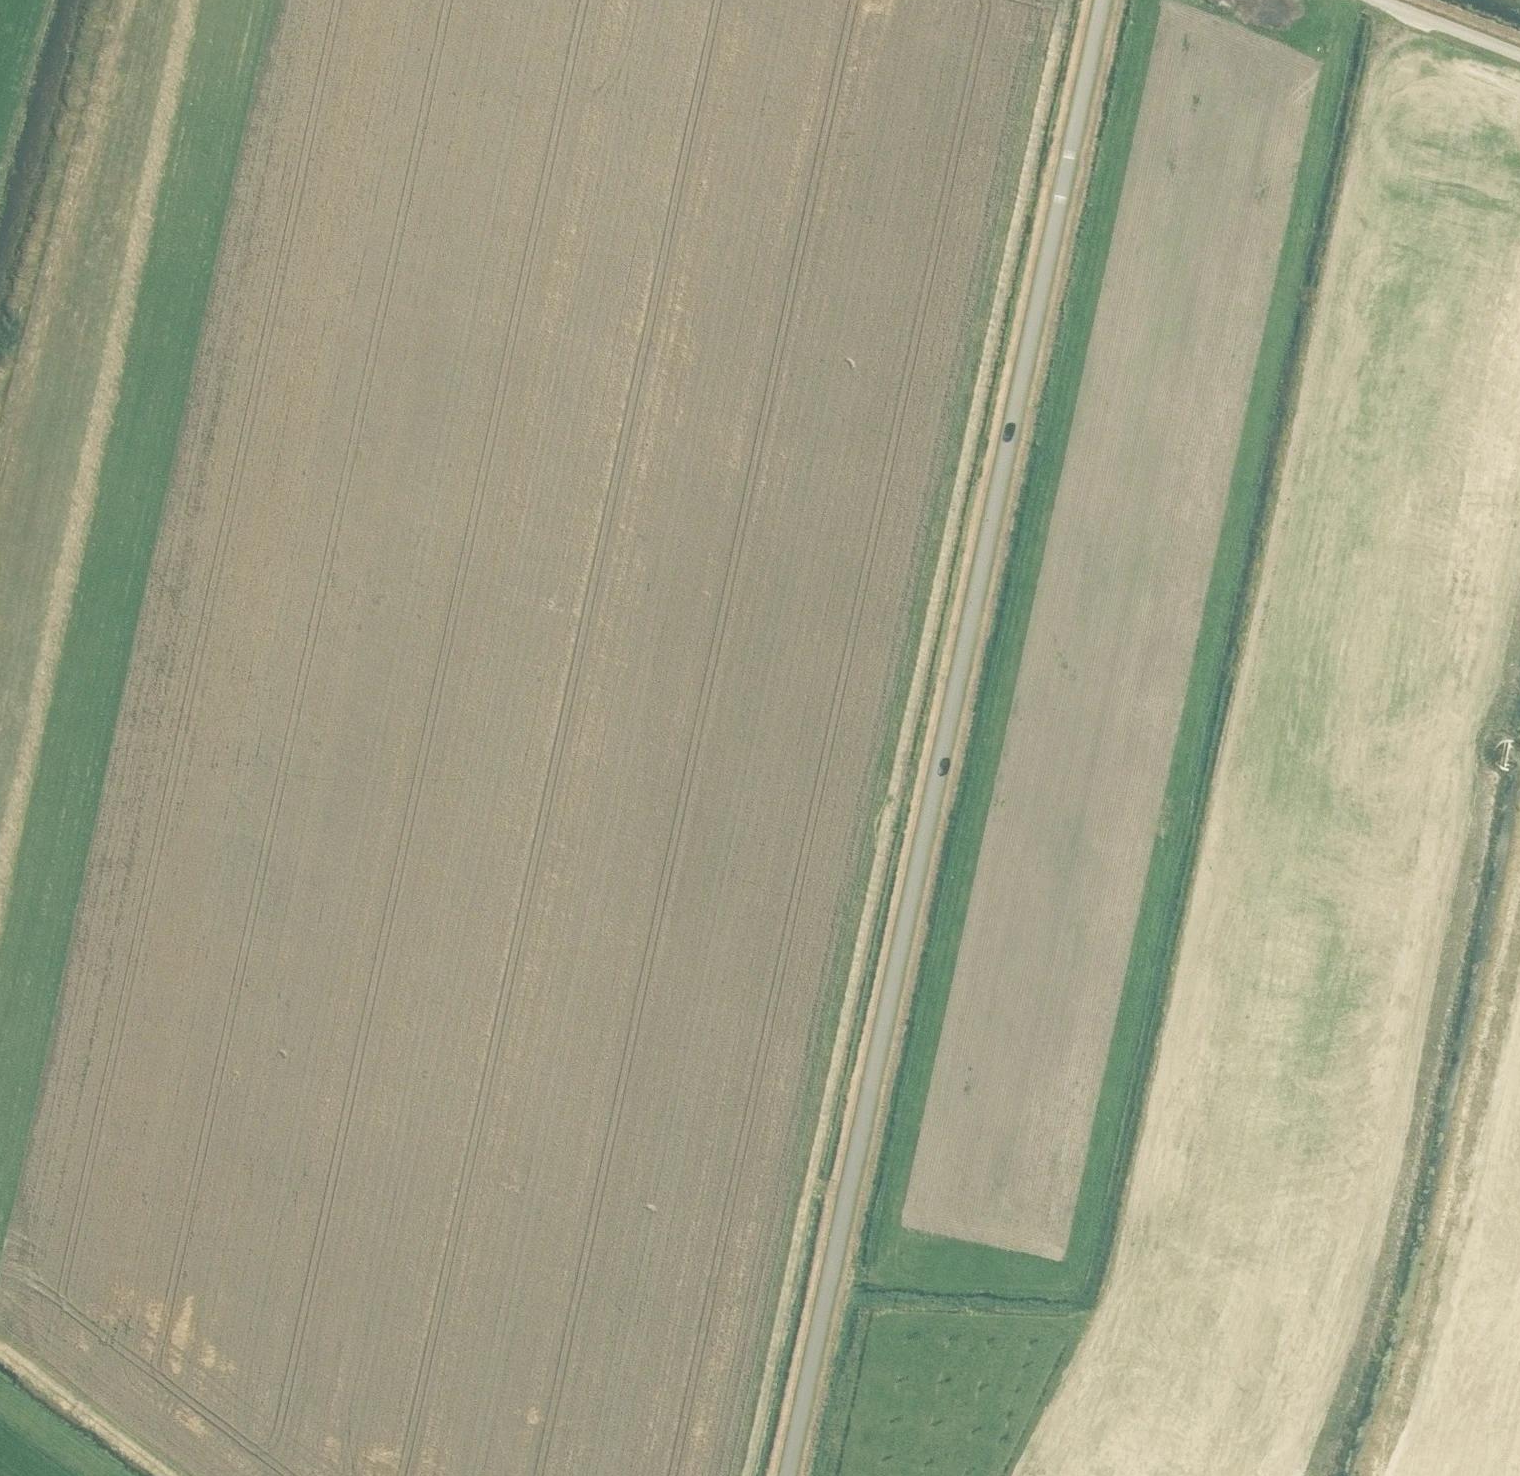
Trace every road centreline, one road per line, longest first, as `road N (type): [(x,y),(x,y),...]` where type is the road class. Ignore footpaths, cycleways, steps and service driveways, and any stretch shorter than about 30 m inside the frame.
road 1 (unclassified): [(789,1475),(1104,0)]
road 2 (unclassified): [(1519,57),(1375,0)]

